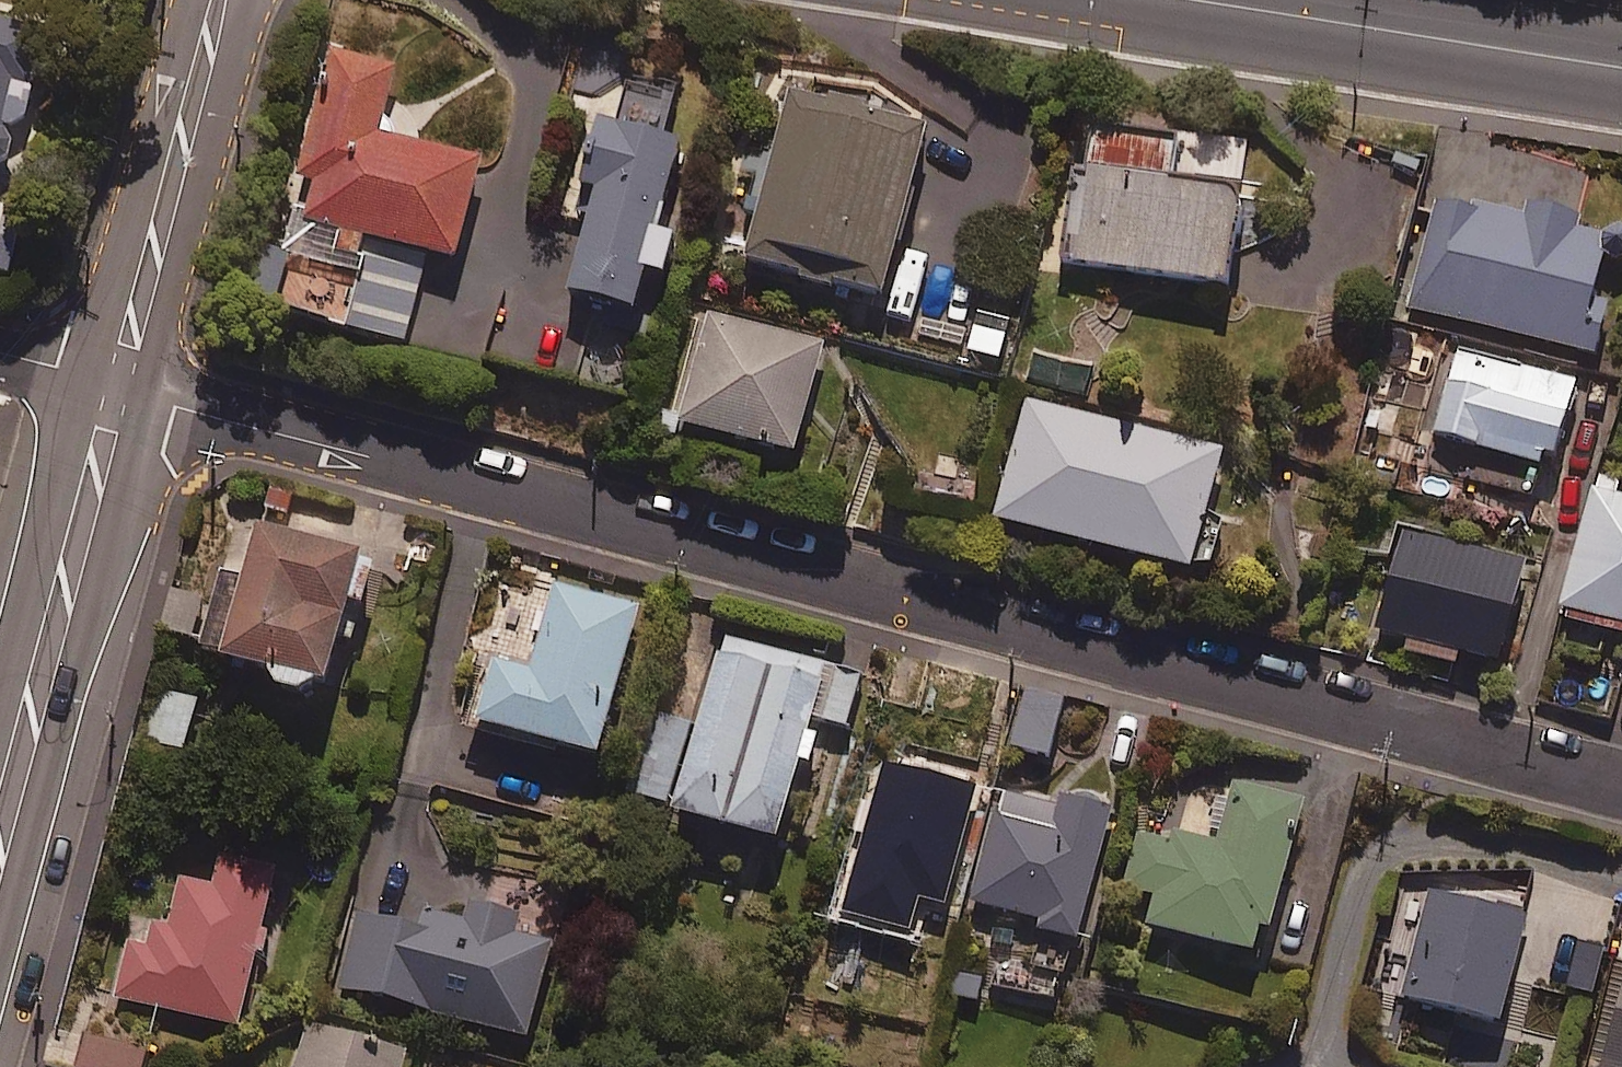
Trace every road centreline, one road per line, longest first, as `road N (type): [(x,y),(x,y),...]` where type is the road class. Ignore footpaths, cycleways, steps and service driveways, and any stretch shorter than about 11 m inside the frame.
road 1 (residential): [(107,391),(1621,790)]
road 2 (tertiary): [(1621,99),(1023,0)]
road 3 (tertiary): [(0,820),(107,391)]
road 4 (tertiary): [(107,391),(213,0)]
road 5 (tertiary): [(1348,0),(1621,42)]

